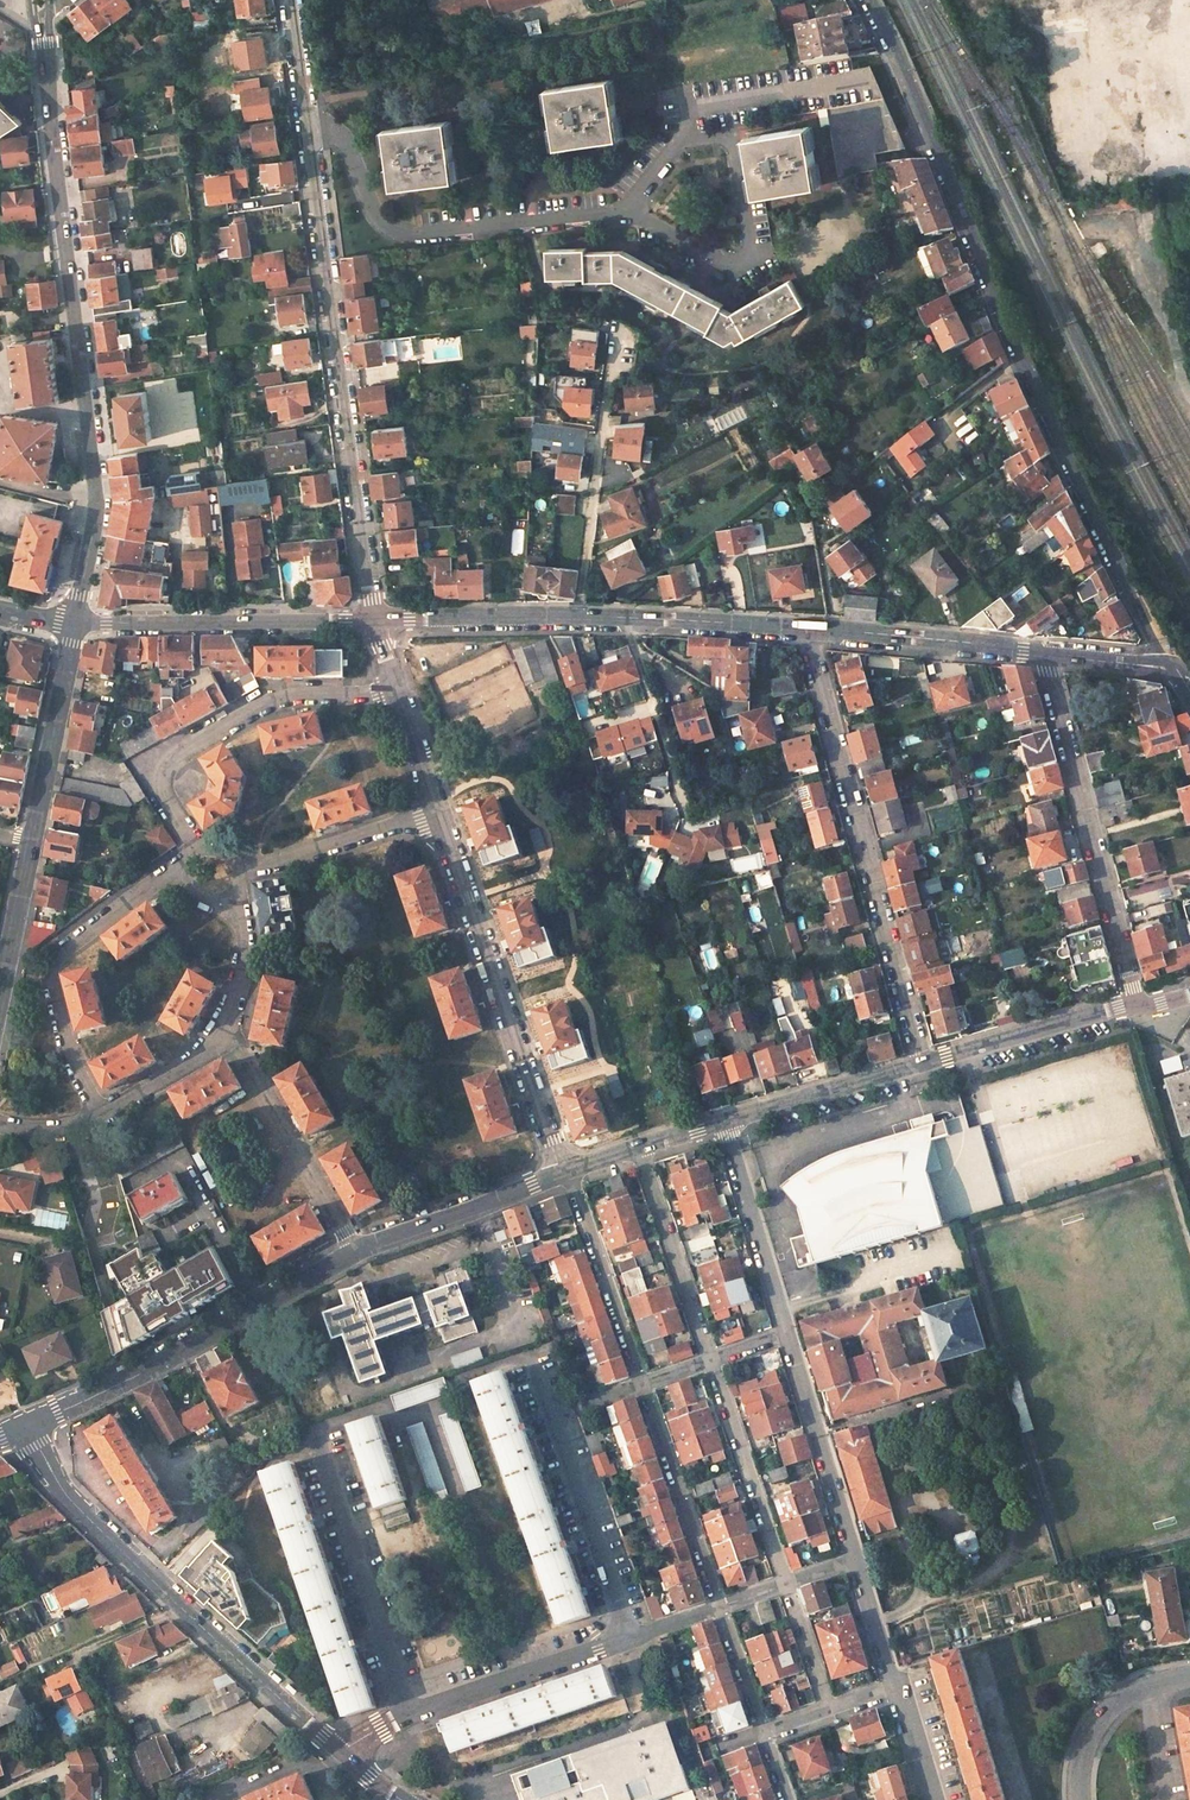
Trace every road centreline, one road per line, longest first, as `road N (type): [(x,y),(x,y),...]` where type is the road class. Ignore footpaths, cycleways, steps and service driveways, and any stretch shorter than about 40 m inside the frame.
road 1 (tertiary): [(872,0),(1070,465),(1169,667)]
road 2 (unclassified): [(376,618),(293,0)]
road 3 (unclassified): [(45,41),(98,503),(76,621)]
road 4 (unclassified): [(538,1367),(522,1357),(470,1375),(454,1399),(396,1421),(376,1407),(316,1431),(408,1712)]
road 5 (unclassified): [(23,1426),(48,1476),(340,1754)]
road 6 (unclassified): [(923,1061),(807,628)]
road 7 (unclassified): [(376,618),(582,616),(807,628)]
road 8 (track): [(907,1607),(921,1586),(891,1476),(966,1468),(985,1476),(1010,1541),(988,1577),(939,1594)]
road 9 (unclassified): [(565,1172),(437,813)]
road 10 (unclassified): [(23,1426),(161,1362),(358,1250)]
road 11 (unclassified): [(1136,1006),(1044,653)]
road 12 (unclassified): [(197,847),(165,794),(165,771),(180,753),(280,698),(397,691)]
road 13 (unclassified): [(105,1115),(73,1063),(54,973),(65,951),(183,868)]
road 14 (unclassified): [(76,621),(376,618)]
road 15 (unclassified): [(226,1035),(358,1250)]
road 16 (unclassified): [(807,628),(1044,653)]
road 17 (unclassified): [(712,1359),(787,1583)]
road 18 (unclassified): [(787,1335),(855,1561)]
road 19 (unclassified): [(554,1413),(631,1636)]
road 20 (unclassified): [(643,1383),(720,1606)]
road 21 (unclassified): [(408,1712),(631,1636)]
road 22 (unclassified): [(565,1172),(643,1383)]
road 23 (unclassified): [(641,1146),(712,1359)]
road 24 (unclassified): [(76,621),(32,841)]
road 25 (unclassified): [(726,1120),(787,1335)]
road 26 (unclassified): [(358,1250),(565,1172)]
road 27 (unclassified): [(923,1061),(1136,1006)]
road 28 (unclassified): [(726,1120),(923,1061)]
road 29 (unclassified): [(242,869),(437,813)]
road 30 (unclassified): [(1079,1799),(1079,1767),(1106,1715),(1128,1696),(1189,1674)]
road 31 (unclassified): [(32,841),(0,997)]
road 32 (unclassified): [(105,1115),(226,1035)]
road 33 (unclassified): [(226,1035),(245,948),(233,901)]
road 34 (unclassified): [(720,1606),(764,1730)]
road 35 (unclassified): [(787,1583),(830,1706)]
road 36 (unclassified): [(855,1561),(894,1684)]
road 37 (unclassified): [(437,813),(397,691)]
road 38 (unclassified): [(1044,653),(1169,667)]
road 39 (unclassified): [(894,1684),(932,1799)]

